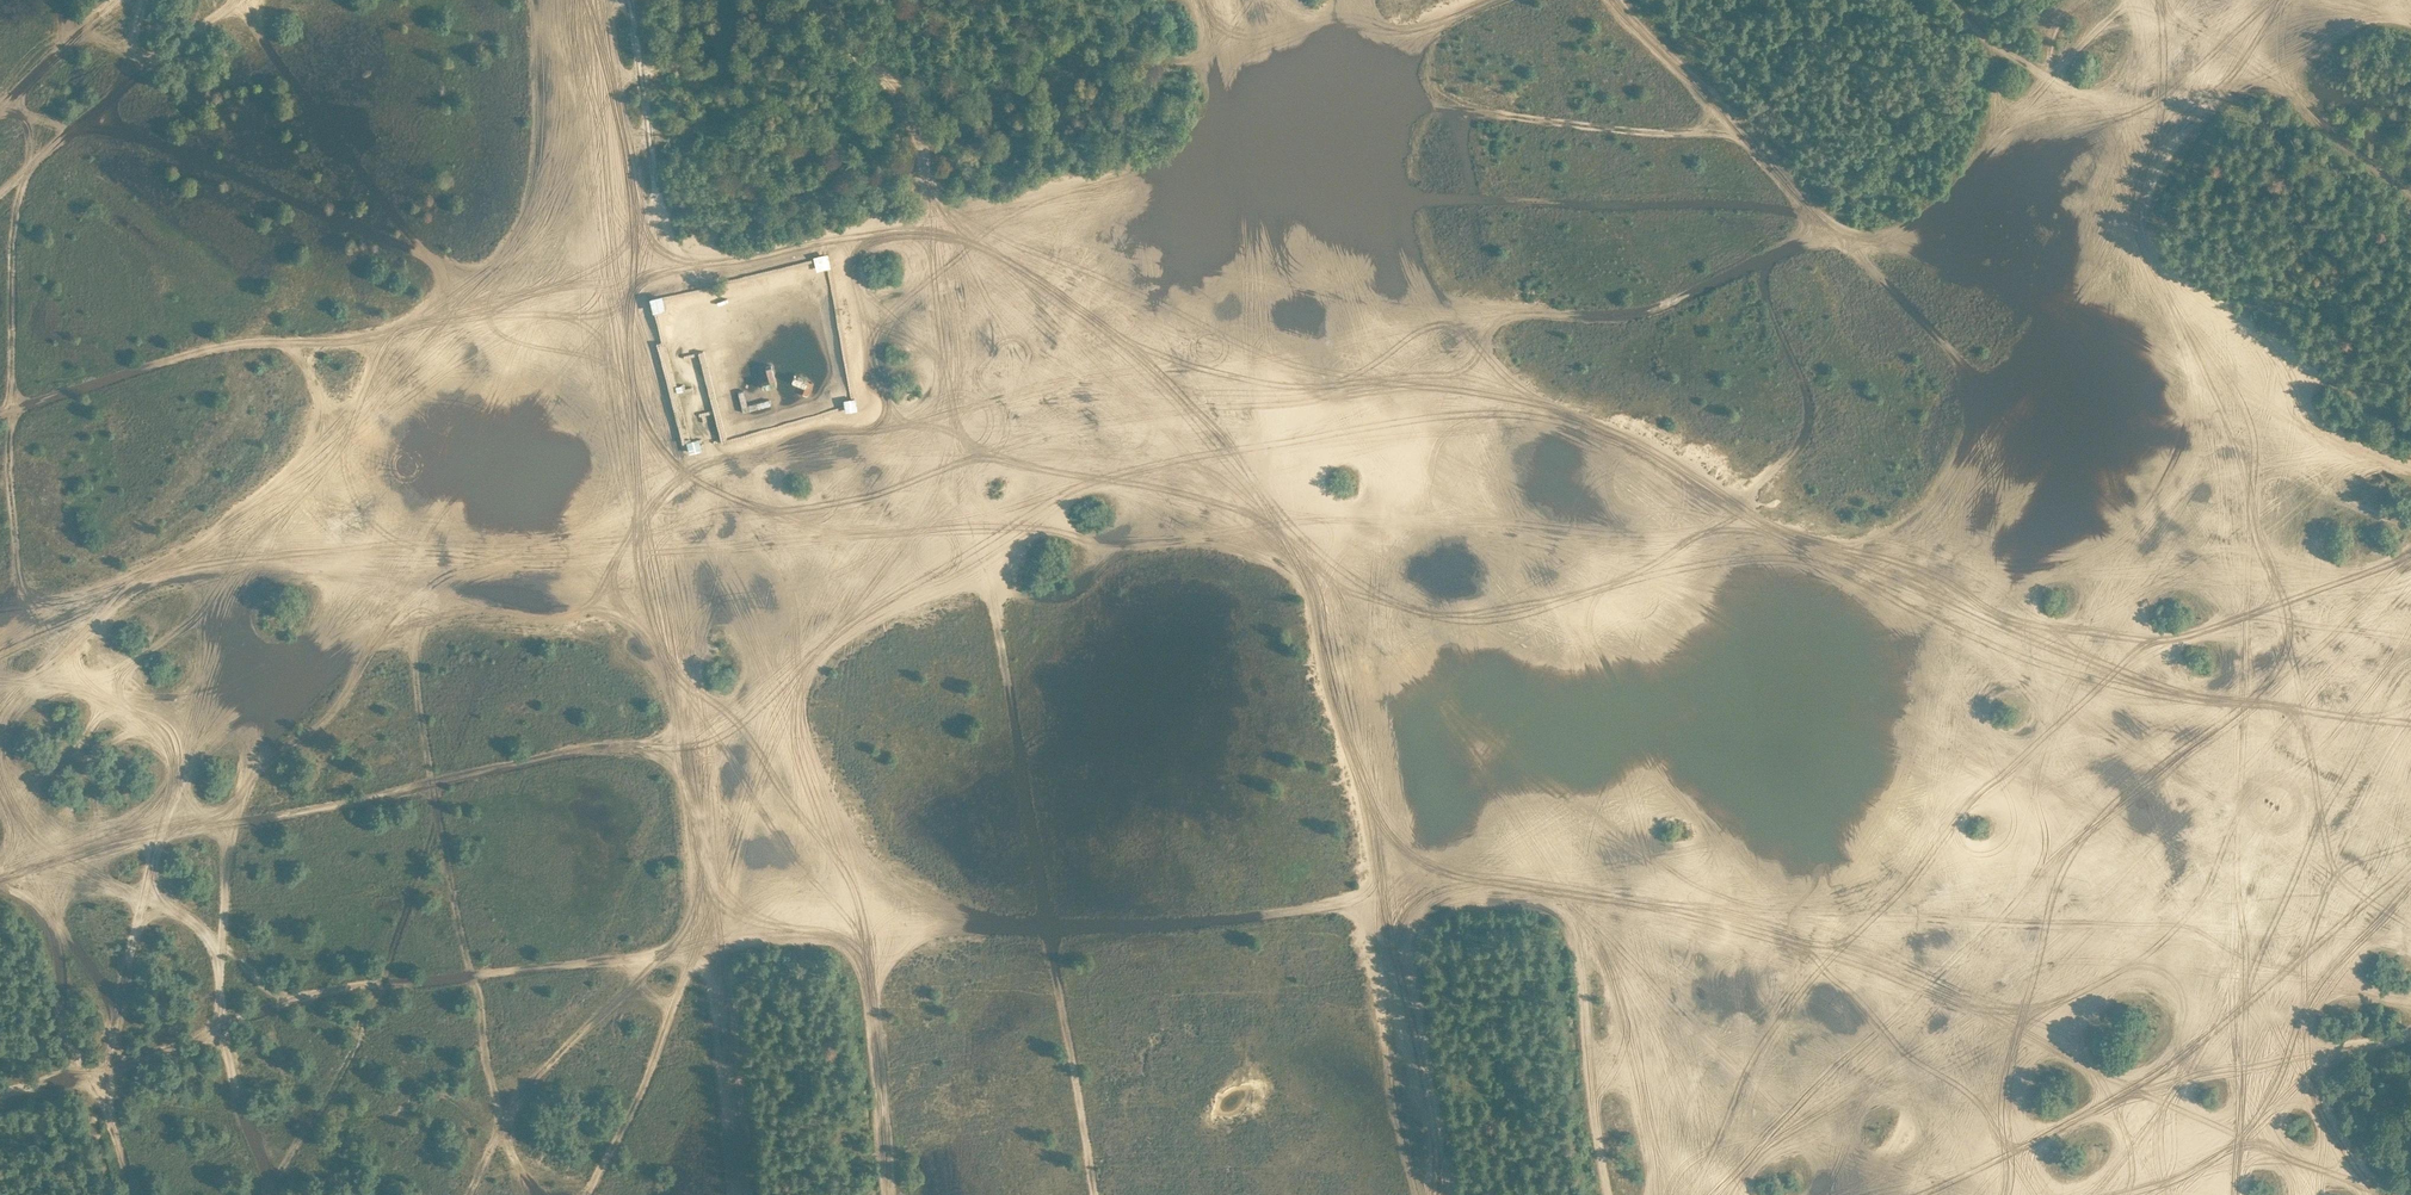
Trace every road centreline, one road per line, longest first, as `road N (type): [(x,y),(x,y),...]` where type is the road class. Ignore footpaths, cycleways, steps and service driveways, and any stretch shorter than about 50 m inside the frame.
road 1 (track): [(1699,1194),(1644,980),(1563,900),(1386,891),(1208,0)]
road 2 (track): [(2410,957),(2193,842),(1310,512)]
road 3 (track): [(2410,465),(2344,436),(2136,315),(1895,252),(1806,203),(1643,39),(1618,0)]
road 4 (track): [(2405,1194),(2283,1152),(2095,1194)]
road 5 (track): [(1386,891),(1427,1194)]

